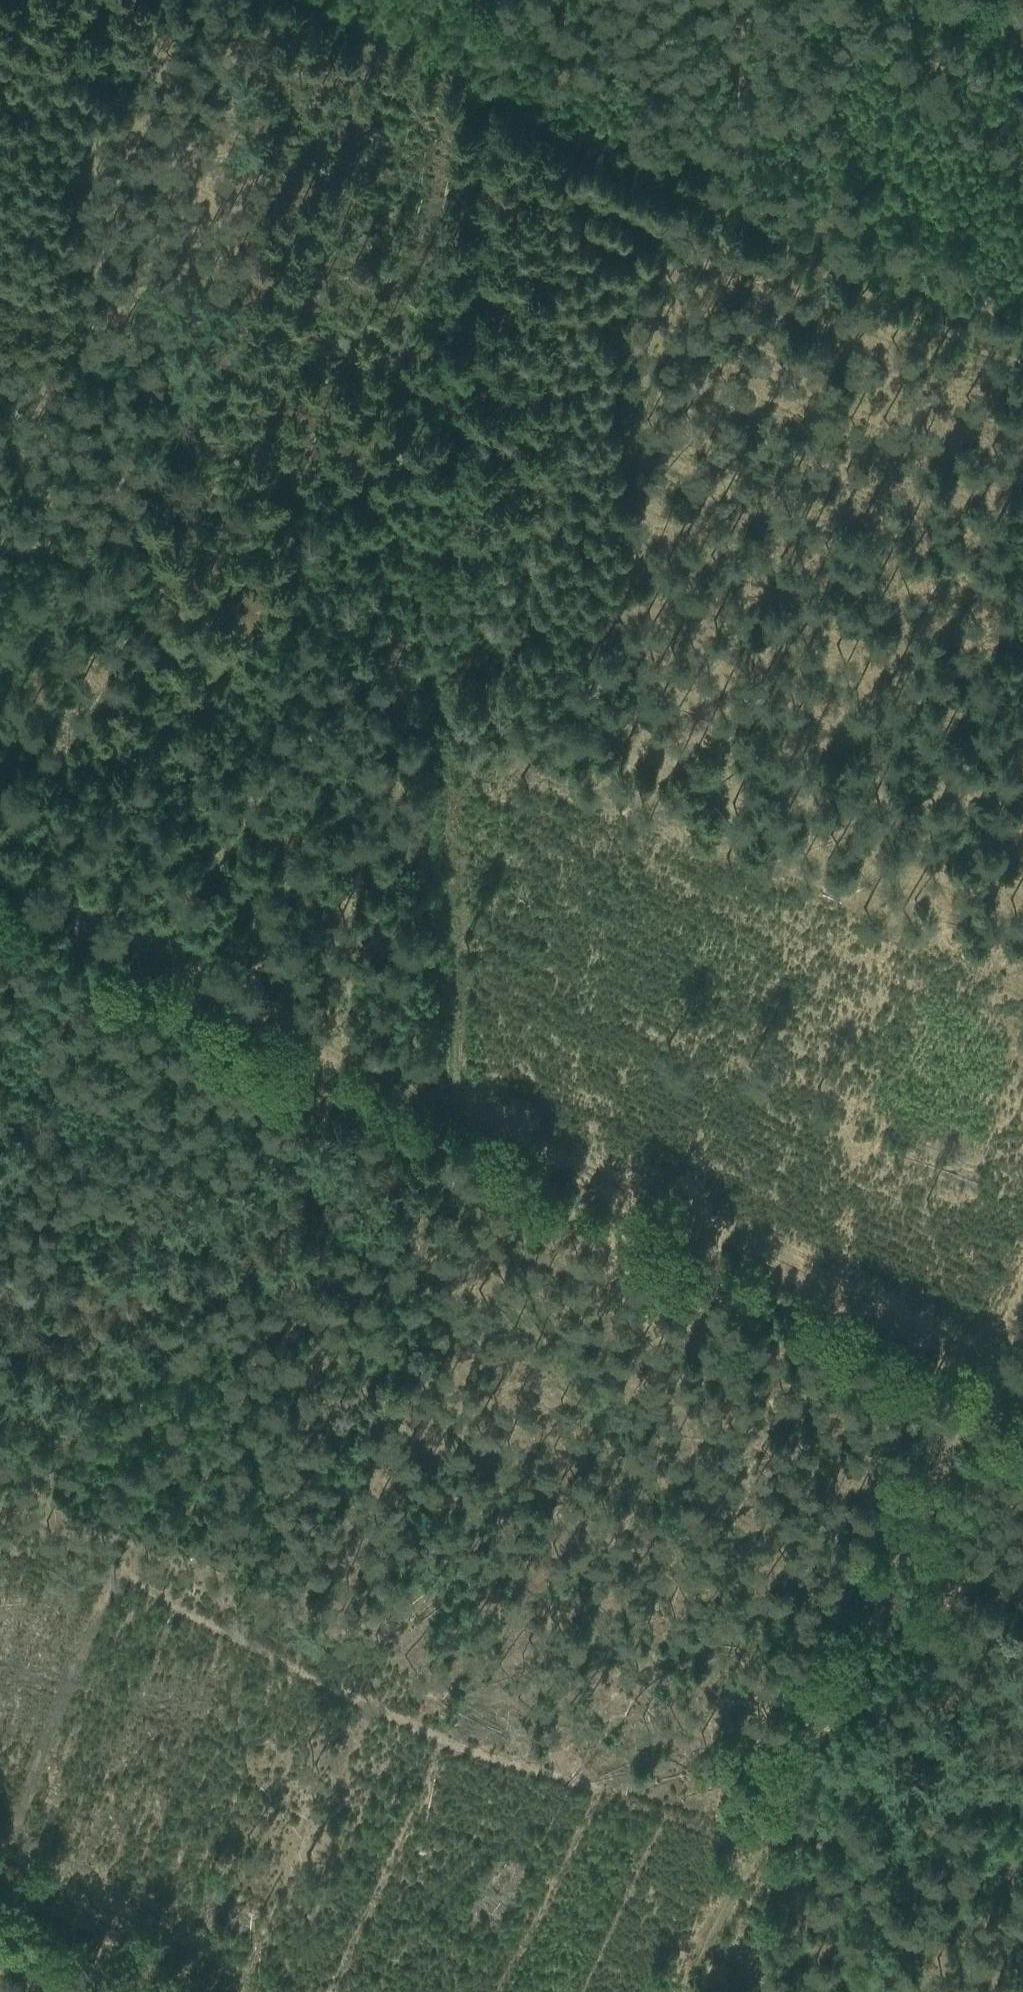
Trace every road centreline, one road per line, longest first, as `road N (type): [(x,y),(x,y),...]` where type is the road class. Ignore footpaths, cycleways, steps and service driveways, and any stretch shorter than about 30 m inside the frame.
road 1 (track): [(687,1991),(1022,1305)]

